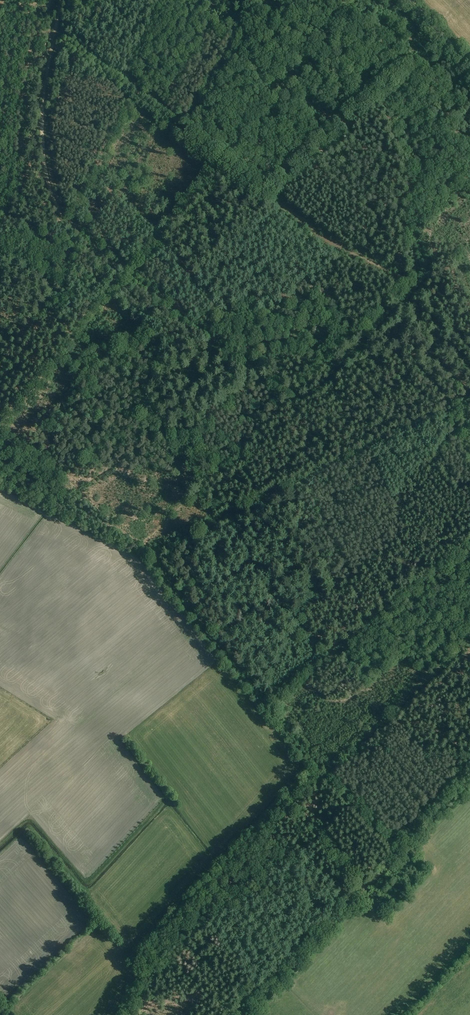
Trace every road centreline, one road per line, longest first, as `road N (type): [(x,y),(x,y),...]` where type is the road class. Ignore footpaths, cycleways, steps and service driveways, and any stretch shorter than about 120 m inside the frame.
road 1 (track): [(246,1014),(469,780)]

